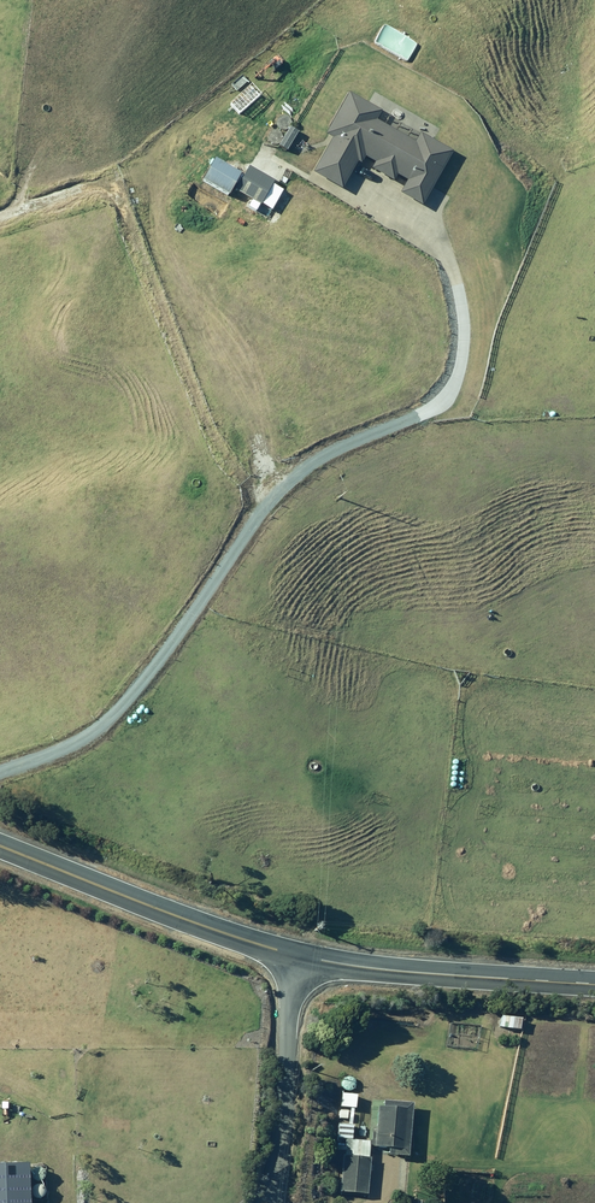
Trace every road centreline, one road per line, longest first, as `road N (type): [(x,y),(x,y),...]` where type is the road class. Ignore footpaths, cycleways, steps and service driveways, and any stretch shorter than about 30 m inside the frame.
road 1 (track): [(418,233),(462,338),(443,396),(299,472),(108,725),(0,771)]
road 2 (track): [(0,223),(110,189),(223,452),(277,502)]
road 3 (tertiary): [(300,955),(198,926),(0,846)]
road 4 (tertiary): [(594,985),(394,971),(300,955)]
road 5 (unclassified): [(267,1202),(276,1178),(300,955)]

